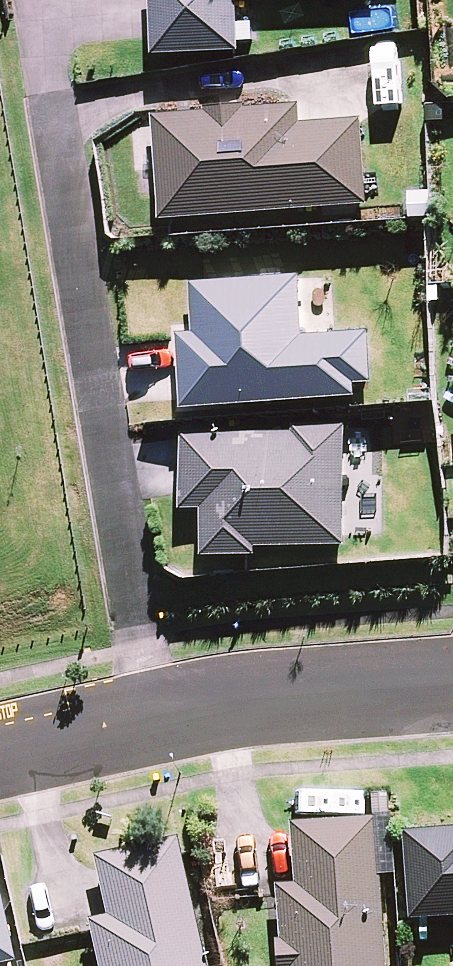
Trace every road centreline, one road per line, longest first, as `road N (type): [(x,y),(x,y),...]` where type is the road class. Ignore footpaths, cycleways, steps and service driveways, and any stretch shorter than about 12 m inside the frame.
road 1 (residential): [(0,754),(151,721),(452,684)]

